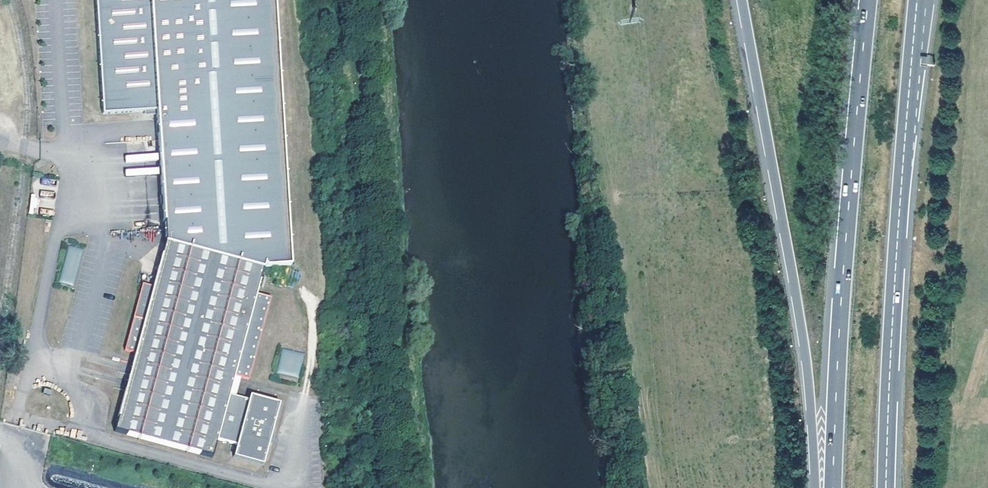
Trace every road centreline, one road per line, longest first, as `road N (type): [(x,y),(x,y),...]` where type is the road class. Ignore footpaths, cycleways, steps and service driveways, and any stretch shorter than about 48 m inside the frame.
road 1 (motorway): [(741,0),(806,354),(815,487)]
road 2 (motorway): [(867,0),(834,487)]
road 3 (motorway): [(886,487),(918,0)]

